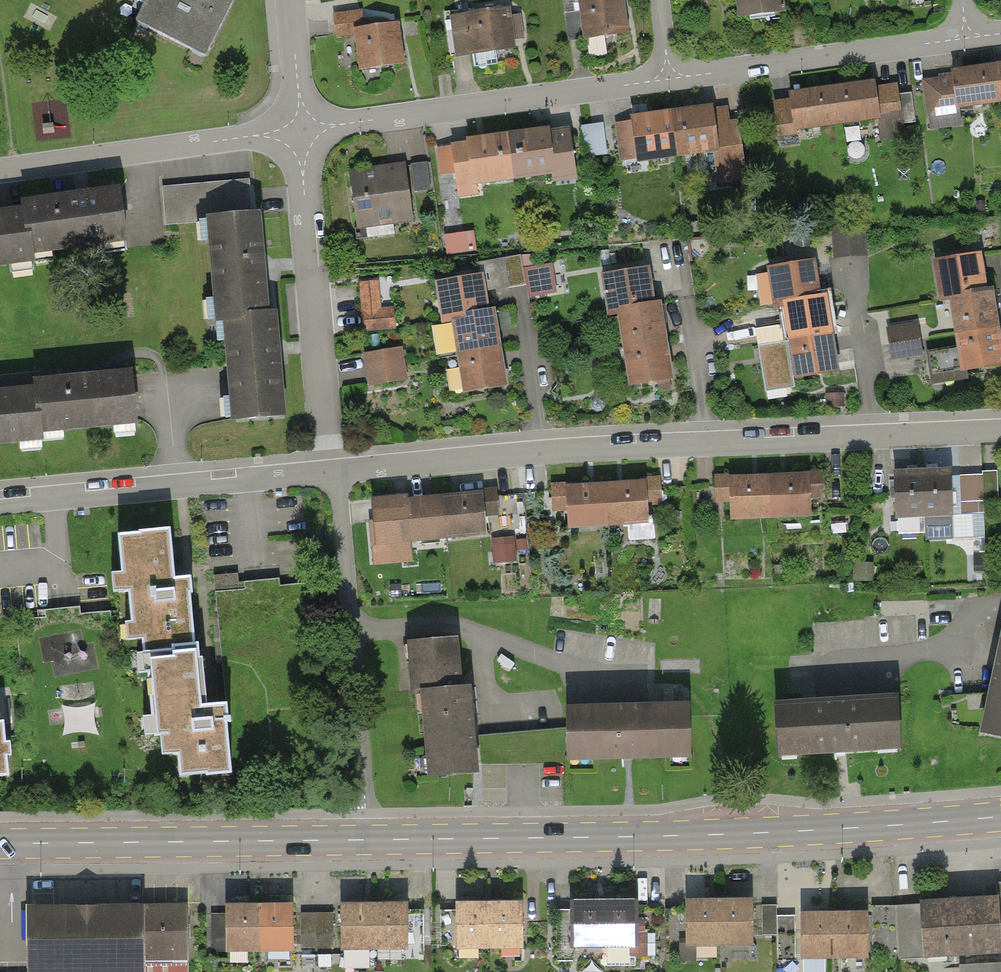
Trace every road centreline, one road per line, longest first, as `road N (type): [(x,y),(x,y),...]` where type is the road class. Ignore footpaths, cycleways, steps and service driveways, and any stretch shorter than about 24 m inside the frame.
road 1 (residential): [(1000,35),(298,132)]
road 2 (residential): [(332,472),(610,449),(1000,432)]
road 3 (primary): [(368,842),(797,831),(1000,817)]
road 4 (residential): [(332,472),(368,842)]
road 5 (primary): [(0,846),(368,842)]
road 6 (residential): [(298,132),(332,472)]
road 7 (residential): [(0,503),(332,472)]
road 8 (residential): [(298,132),(0,173)]
road 9 (residential): [(287,0),(298,132)]

